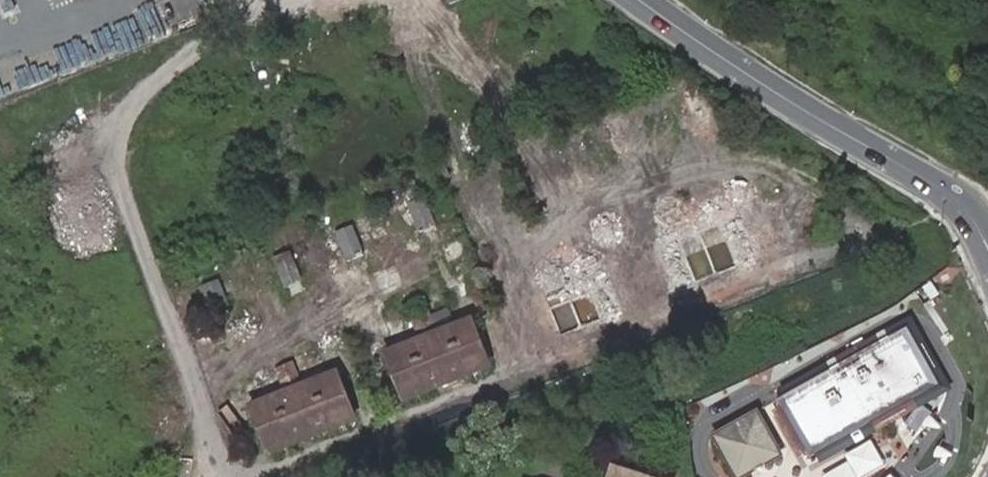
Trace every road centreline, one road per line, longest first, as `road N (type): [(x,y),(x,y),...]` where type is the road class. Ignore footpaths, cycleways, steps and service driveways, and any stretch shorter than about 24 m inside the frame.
road 1 (unclassified): [(263,476),(867,236)]
road 2 (unclassified): [(233,0),(223,22),(148,87),(129,114),(121,147),(133,220),(229,476)]
road 3 (secondary): [(987,242),(950,194),(797,105),(642,0)]

